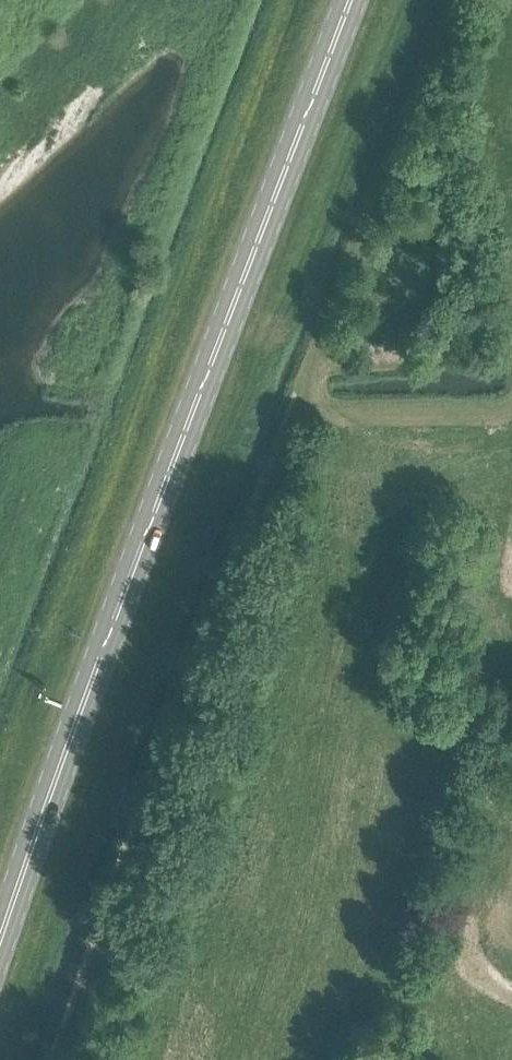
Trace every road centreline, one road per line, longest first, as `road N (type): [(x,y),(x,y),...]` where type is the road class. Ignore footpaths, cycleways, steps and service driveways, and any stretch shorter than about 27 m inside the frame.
road 1 (primary): [(0,935),(349,0)]

